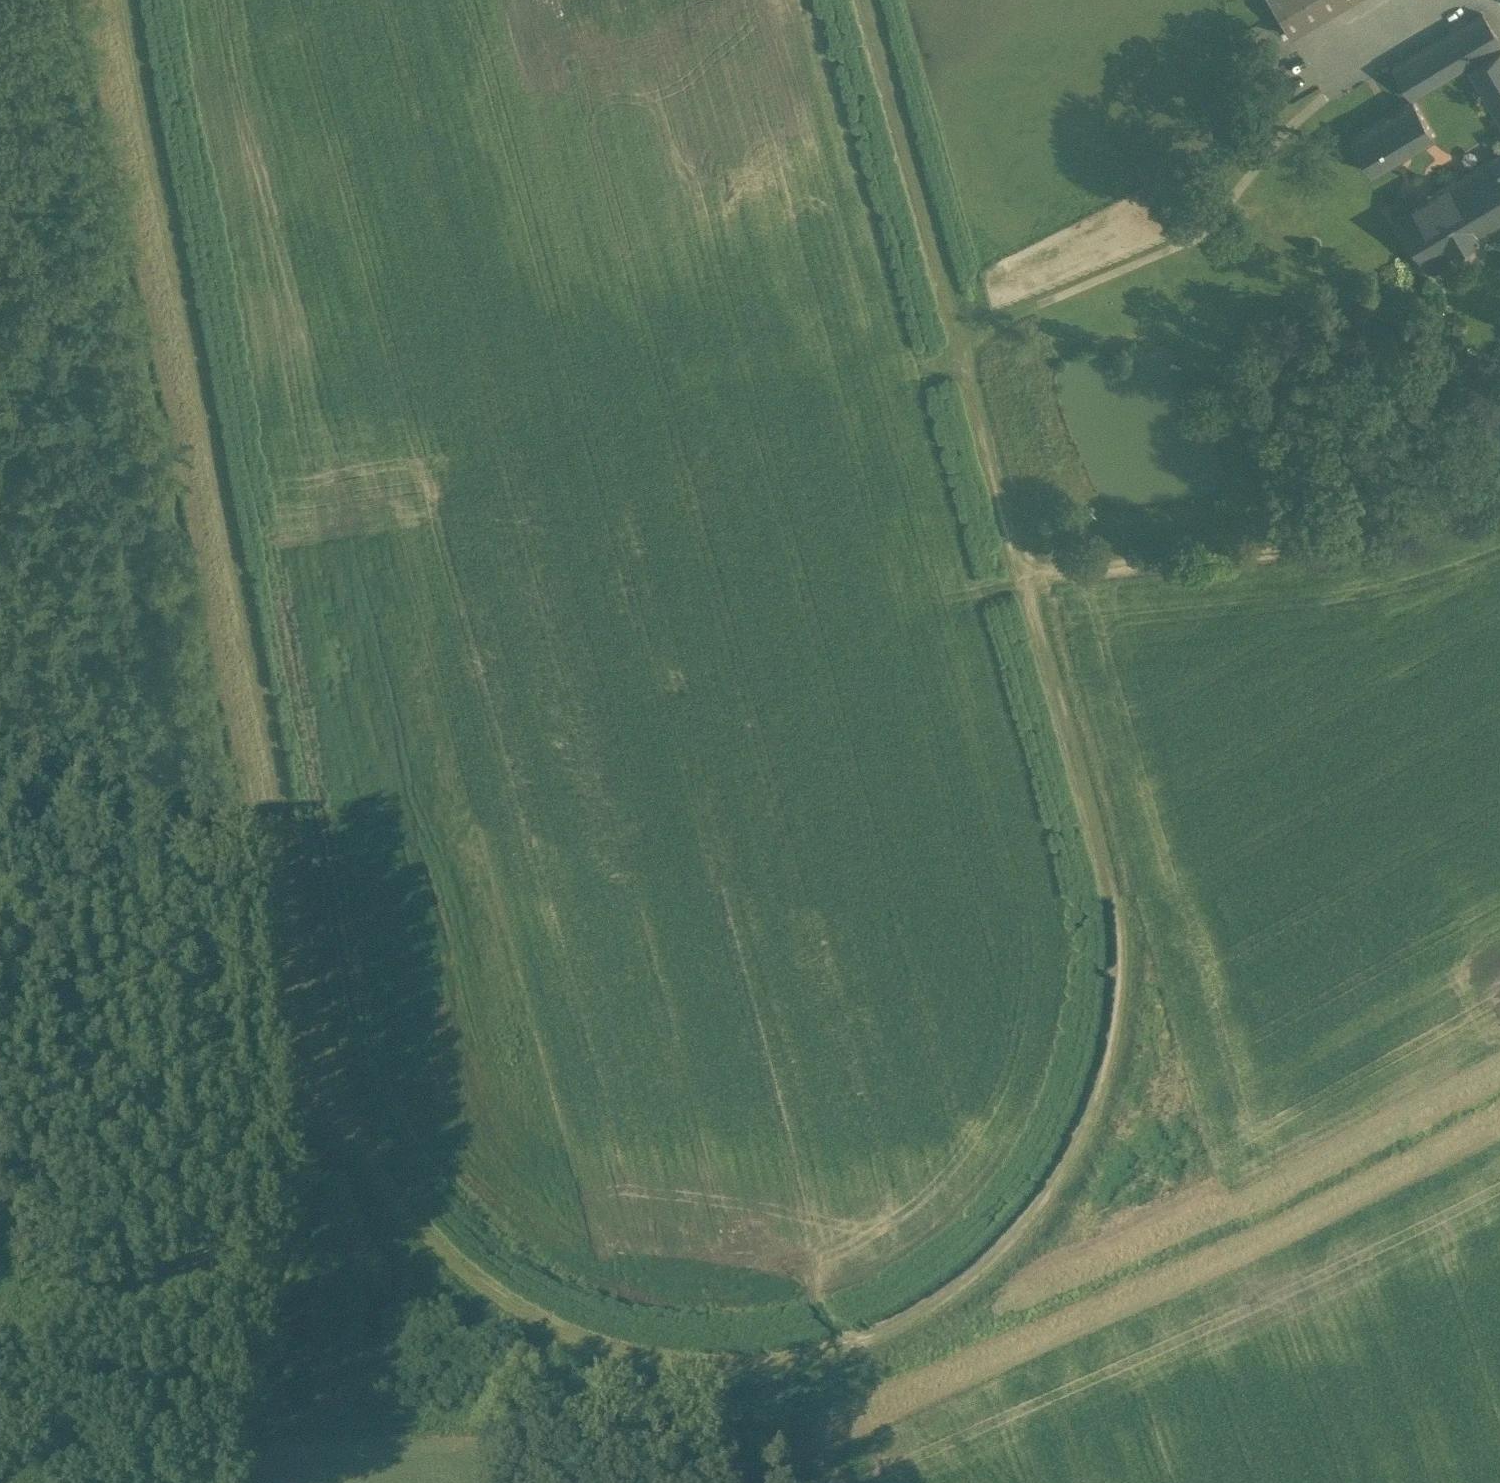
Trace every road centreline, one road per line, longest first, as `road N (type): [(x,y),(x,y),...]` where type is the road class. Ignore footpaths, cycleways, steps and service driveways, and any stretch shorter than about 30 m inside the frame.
road 1 (track): [(1023,568),(1290,549),(1397,533),(1499,498)]

